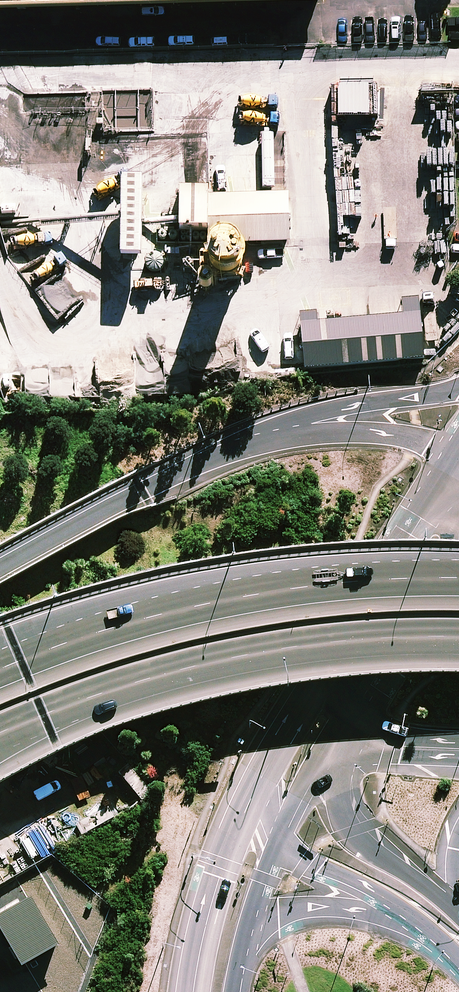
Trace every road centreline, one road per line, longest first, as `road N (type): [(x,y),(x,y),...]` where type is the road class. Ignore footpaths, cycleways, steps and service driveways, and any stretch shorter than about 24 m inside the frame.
road 1 (trunk): [(458,643),(331,646),(232,663),(69,710),(0,740)]
road 2 (trunk): [(0,672),(119,629),(230,604),(458,585)]
road 3 (trunk): [(0,572),(240,446)]
road 4 (secondary): [(332,656),(454,452)]
road 5 (trunk): [(240,446),(311,414),(458,388)]
road 6 (secondary): [(193,991),(224,864),(262,776)]
road 7 (secondary): [(336,748),(339,808),(350,831),(458,910)]
road 8 (trunk): [(240,446),(369,433),(454,452)]
road 9 (secondary): [(458,538),(357,714)]
road 10 (secondary): [(414,920),(314,906),(248,927)]
road 11 (secondary): [(414,920),(307,860),(280,831)]
road 12 (secondary): [(262,776),(332,656)]

